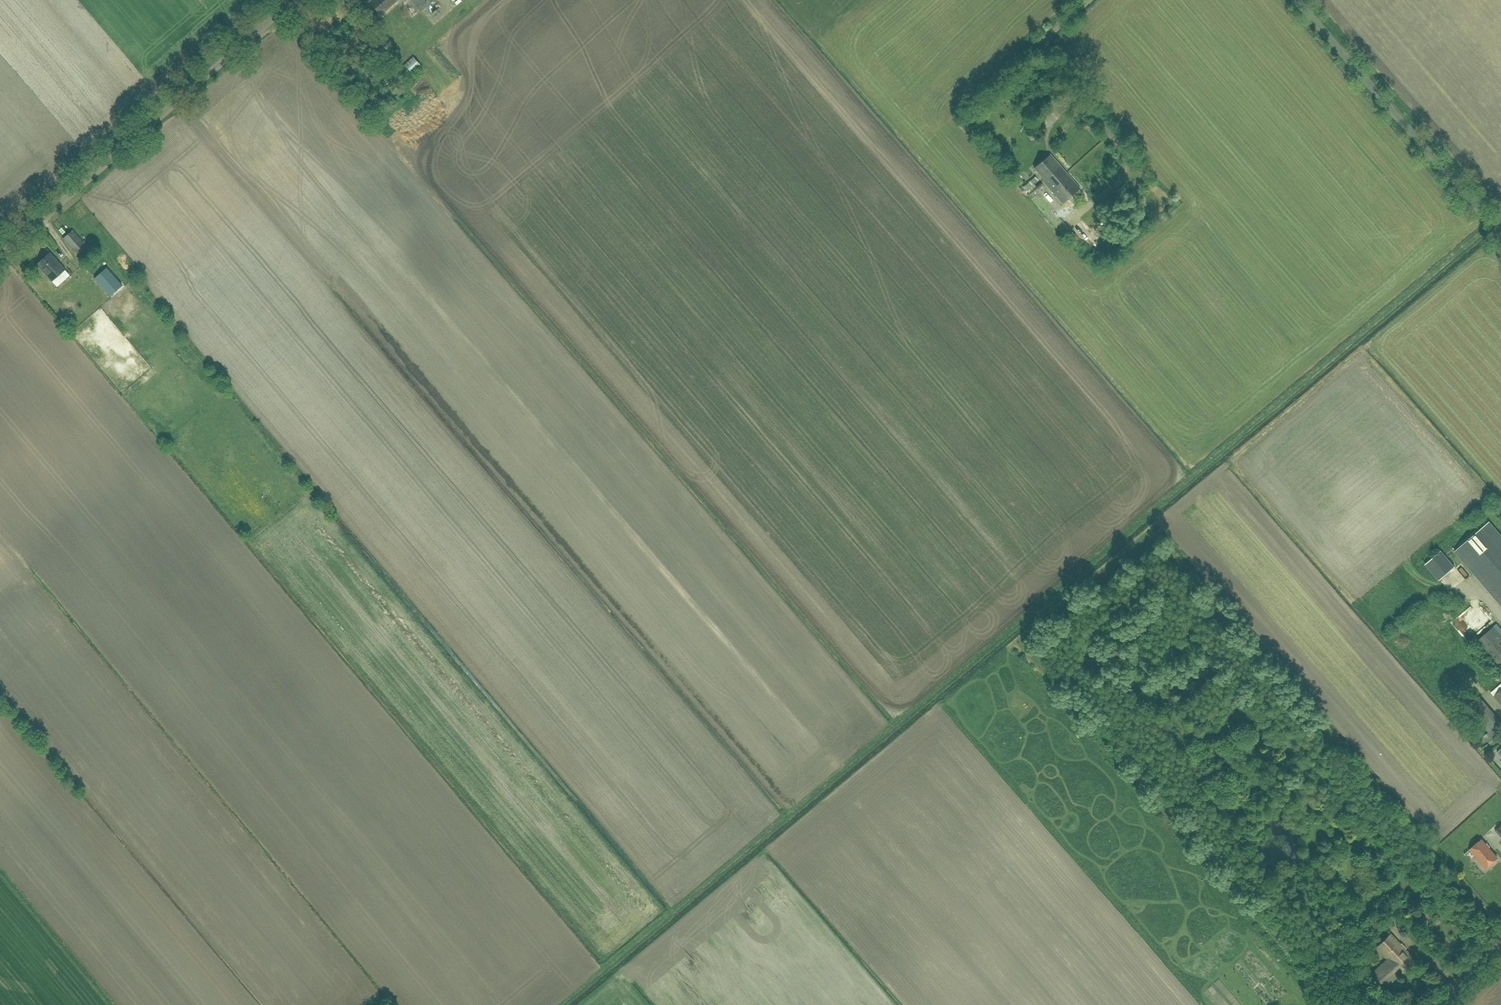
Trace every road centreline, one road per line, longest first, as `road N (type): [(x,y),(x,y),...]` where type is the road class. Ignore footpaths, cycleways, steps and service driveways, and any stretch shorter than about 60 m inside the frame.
road 1 (unclassified): [(0,257),(295,0)]
road 2 (unclassified): [(1500,235),(1296,0)]

